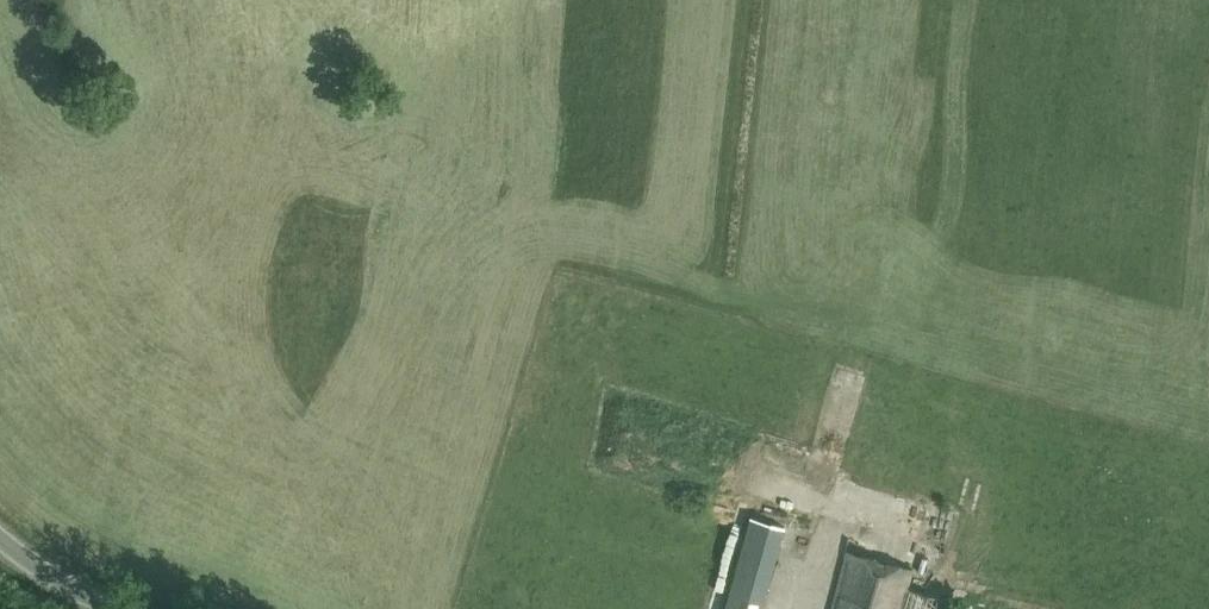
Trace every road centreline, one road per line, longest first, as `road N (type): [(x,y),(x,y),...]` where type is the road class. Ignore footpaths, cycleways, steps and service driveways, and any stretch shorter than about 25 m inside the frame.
road 1 (tertiary): [(123,608),(65,583),(0,535)]

